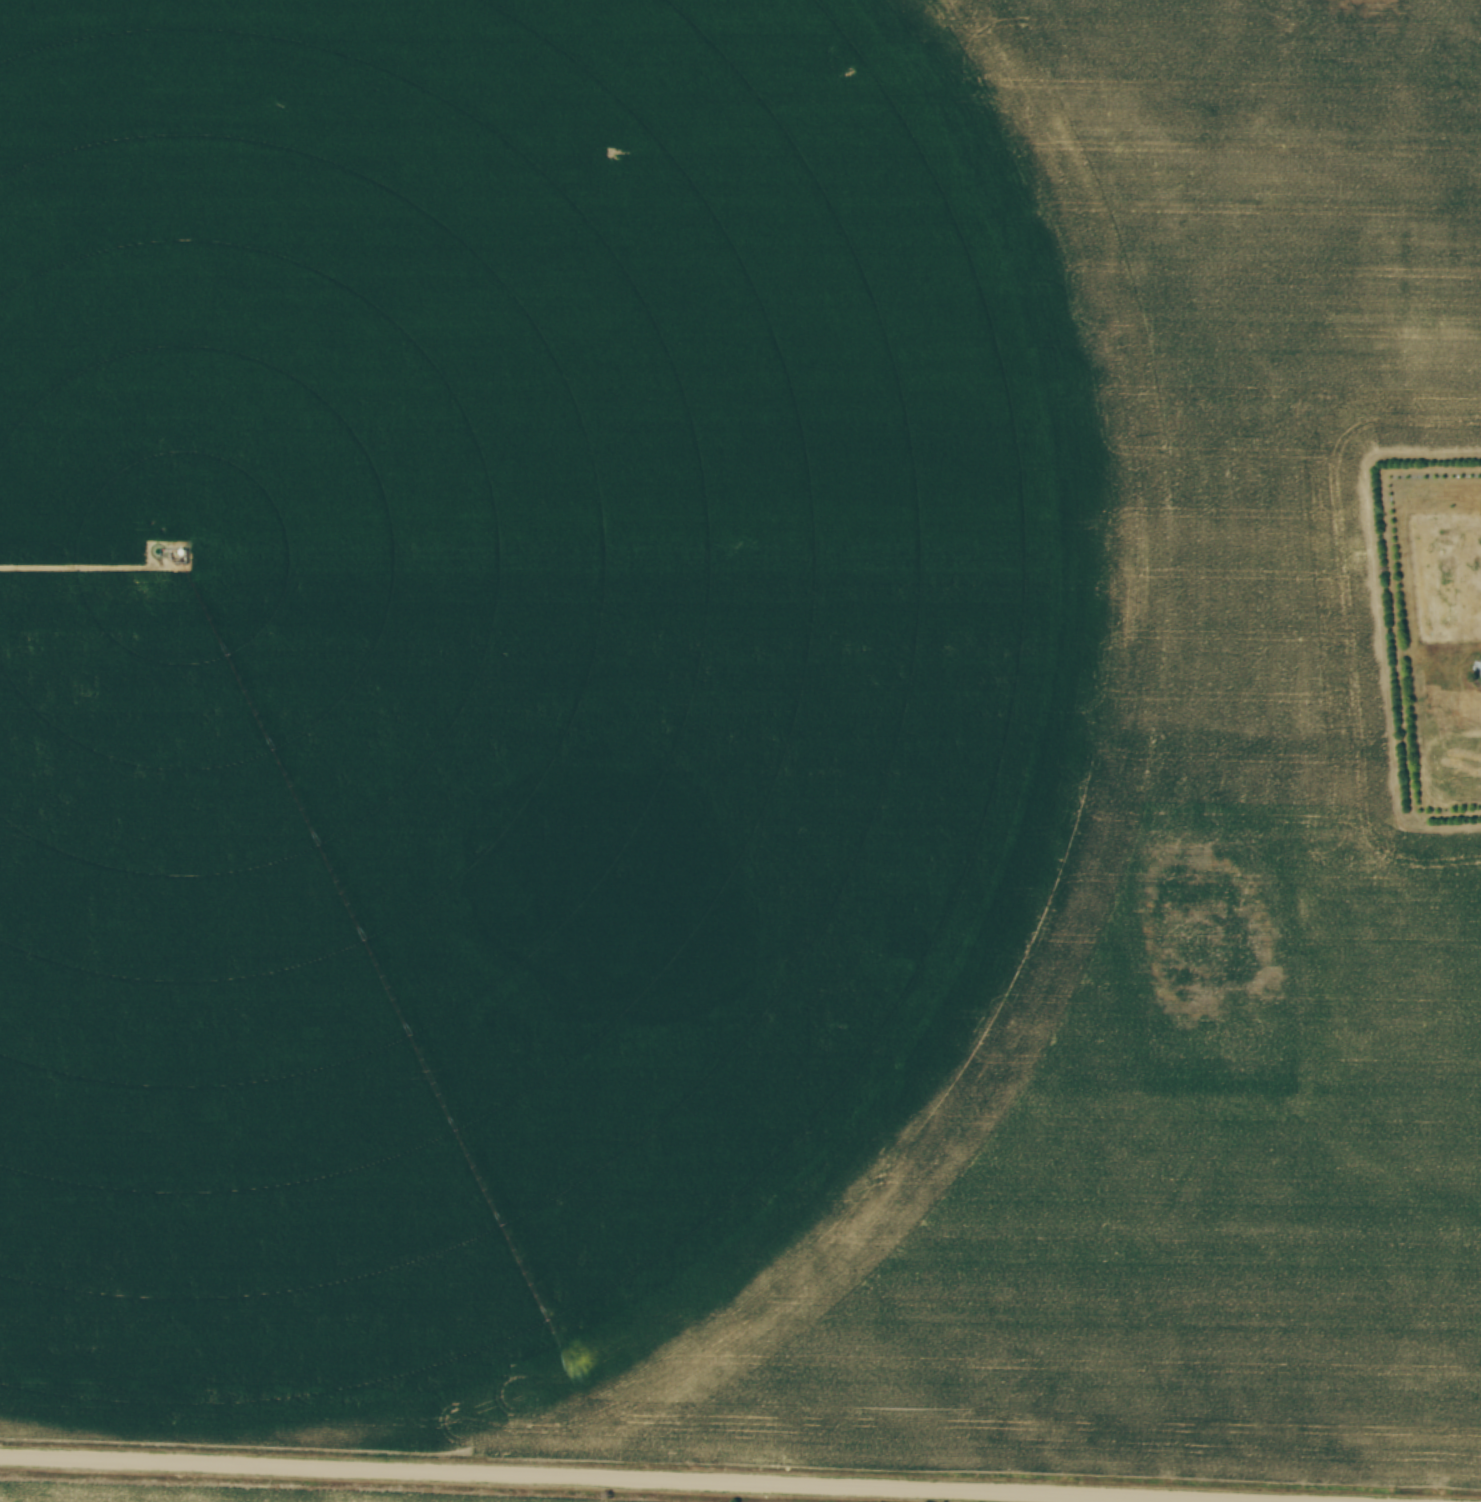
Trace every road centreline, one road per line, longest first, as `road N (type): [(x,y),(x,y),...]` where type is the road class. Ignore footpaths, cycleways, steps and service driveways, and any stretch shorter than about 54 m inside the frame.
road 1 (residential): [(0,1458),(1325,1501)]

